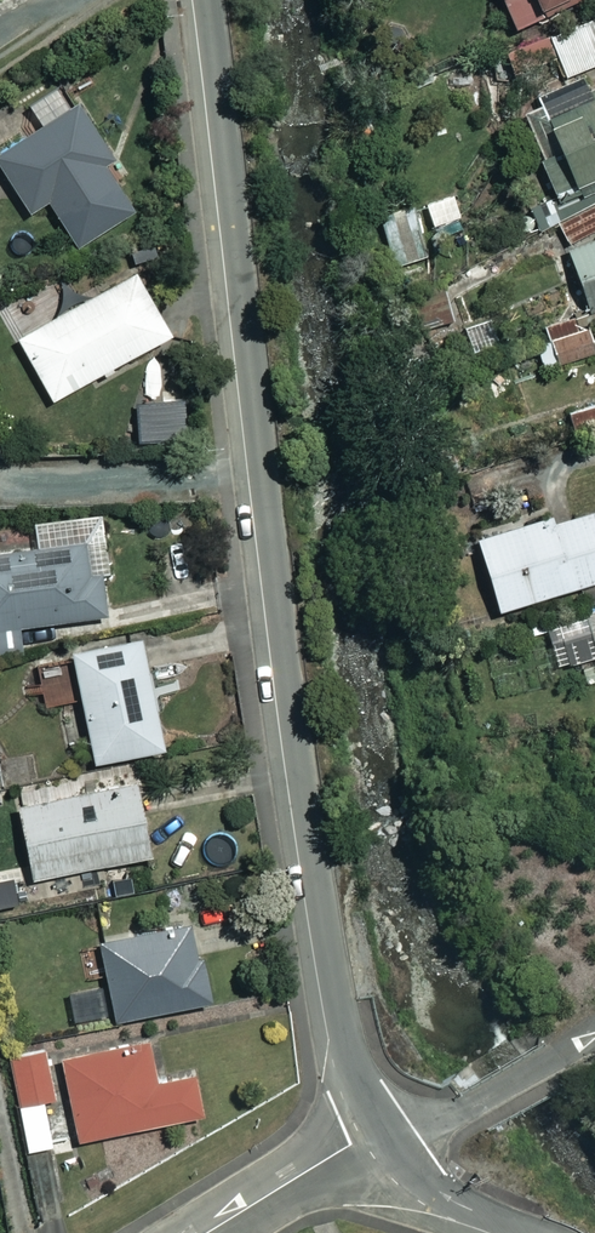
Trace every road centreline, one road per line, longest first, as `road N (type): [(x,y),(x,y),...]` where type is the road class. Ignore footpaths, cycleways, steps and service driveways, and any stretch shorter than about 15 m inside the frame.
road 1 (residential): [(390,1134),(346,1038),(304,794),(206,0)]
road 2 (residential): [(594,1035),(476,1103),(390,1134)]
road 3 (residential): [(205,1232),(331,1155),(390,1134)]
road 4 (residential): [(530,1232),(449,1198),(390,1134)]

